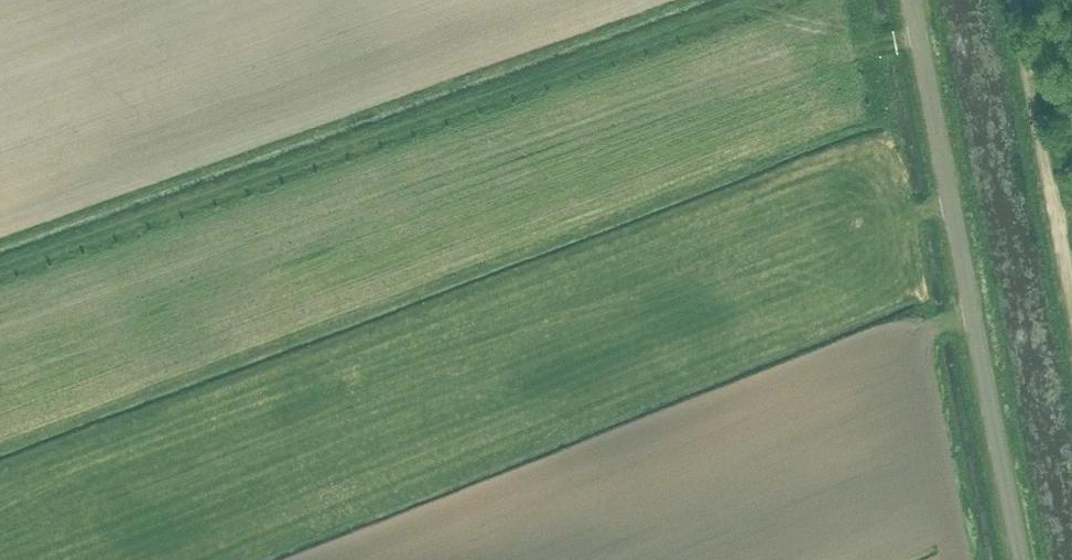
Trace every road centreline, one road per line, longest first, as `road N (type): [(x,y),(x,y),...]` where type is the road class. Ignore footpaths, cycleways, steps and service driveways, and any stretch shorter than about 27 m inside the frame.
road 1 (unclassified): [(1022,559),(912,0)]
road 2 (track): [(1055,222),(1009,0)]

